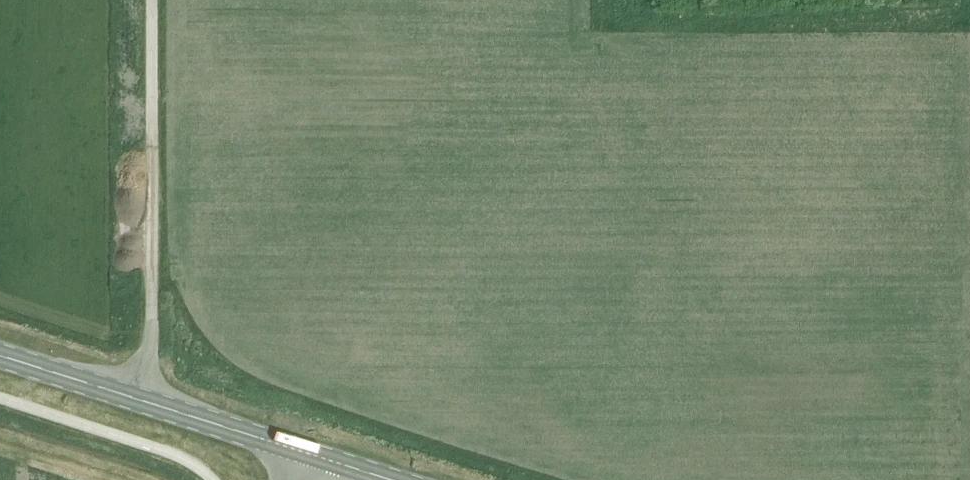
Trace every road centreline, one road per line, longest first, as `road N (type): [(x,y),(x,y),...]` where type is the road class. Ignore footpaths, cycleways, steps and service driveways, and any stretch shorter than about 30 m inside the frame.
road 1 (secondary): [(303,452),(0,355)]

